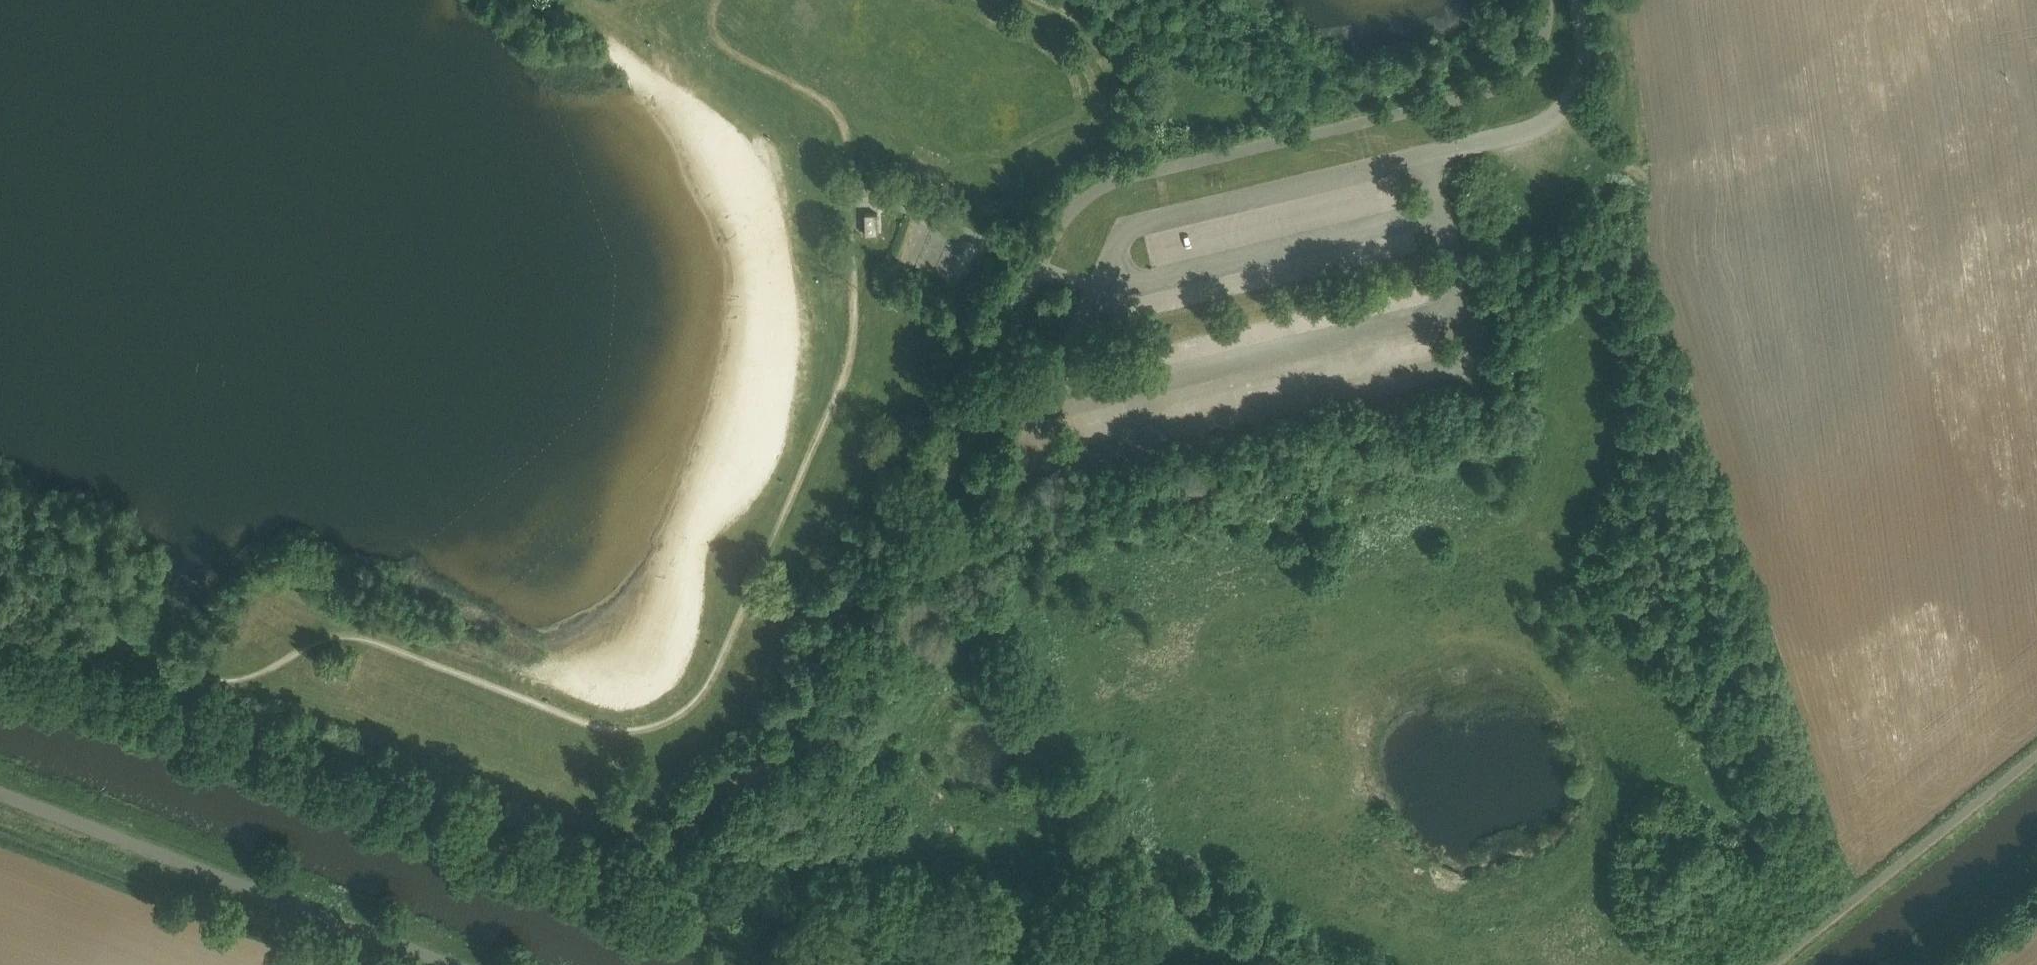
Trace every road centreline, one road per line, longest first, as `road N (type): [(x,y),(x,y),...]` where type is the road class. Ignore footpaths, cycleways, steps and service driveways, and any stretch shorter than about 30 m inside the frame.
road 1 (unclassified): [(445,964),(0,795)]
road 2 (unclassified): [(1429,162),(1496,143),(1567,107),(1584,78),(1579,0)]

